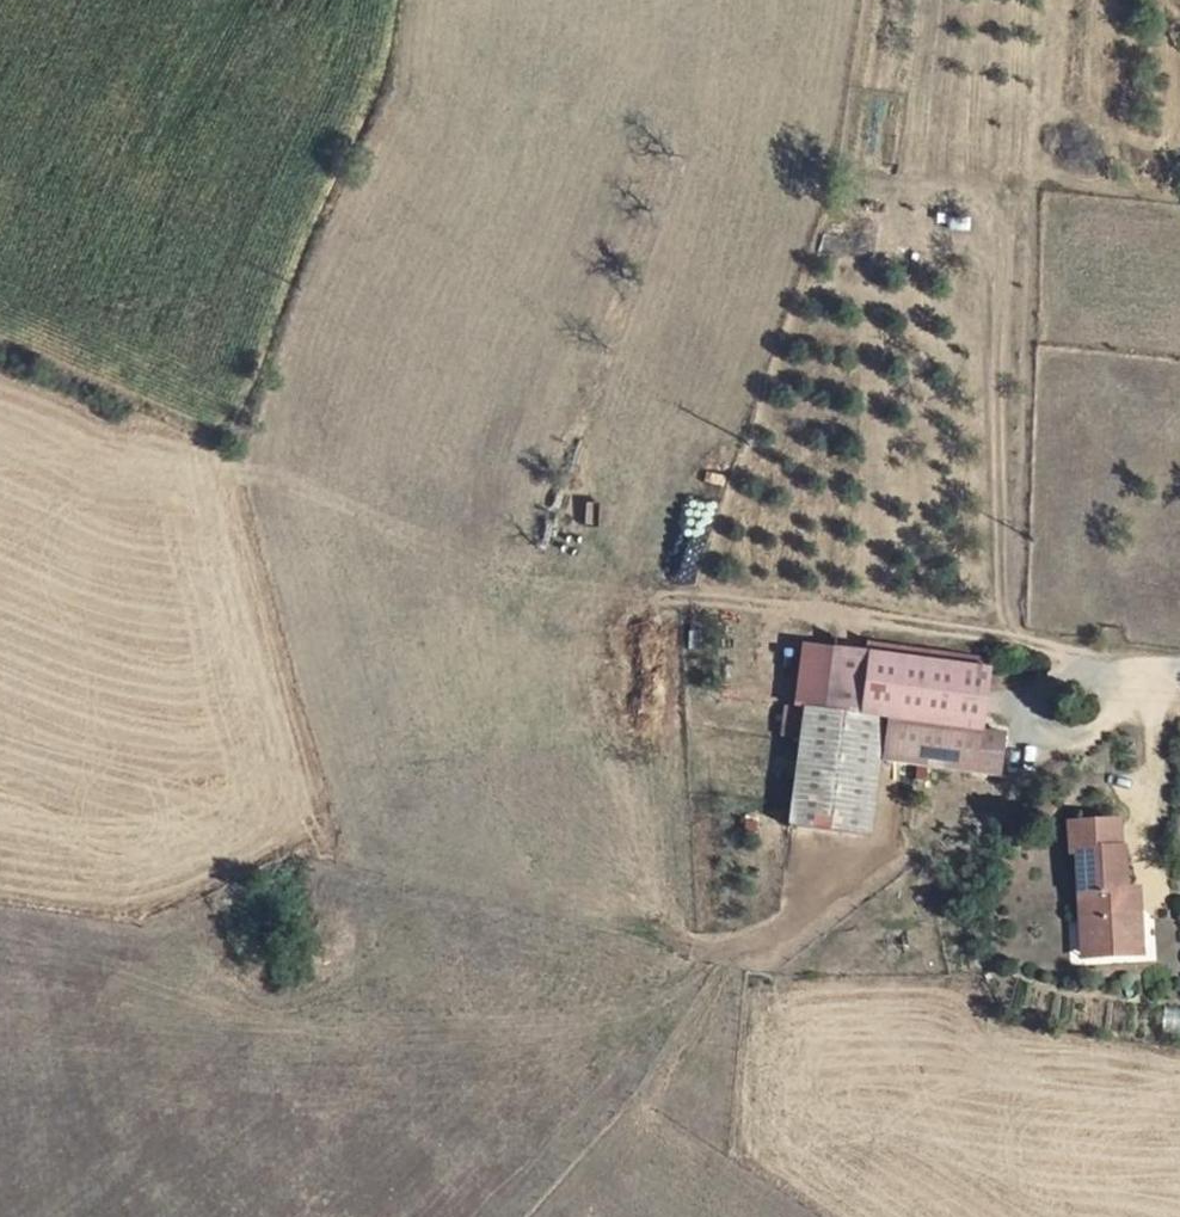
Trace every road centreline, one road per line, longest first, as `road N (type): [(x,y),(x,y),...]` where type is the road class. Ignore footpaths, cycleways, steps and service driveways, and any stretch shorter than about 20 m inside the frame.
road 1 (track): [(686,596),(946,626),(1105,660)]

